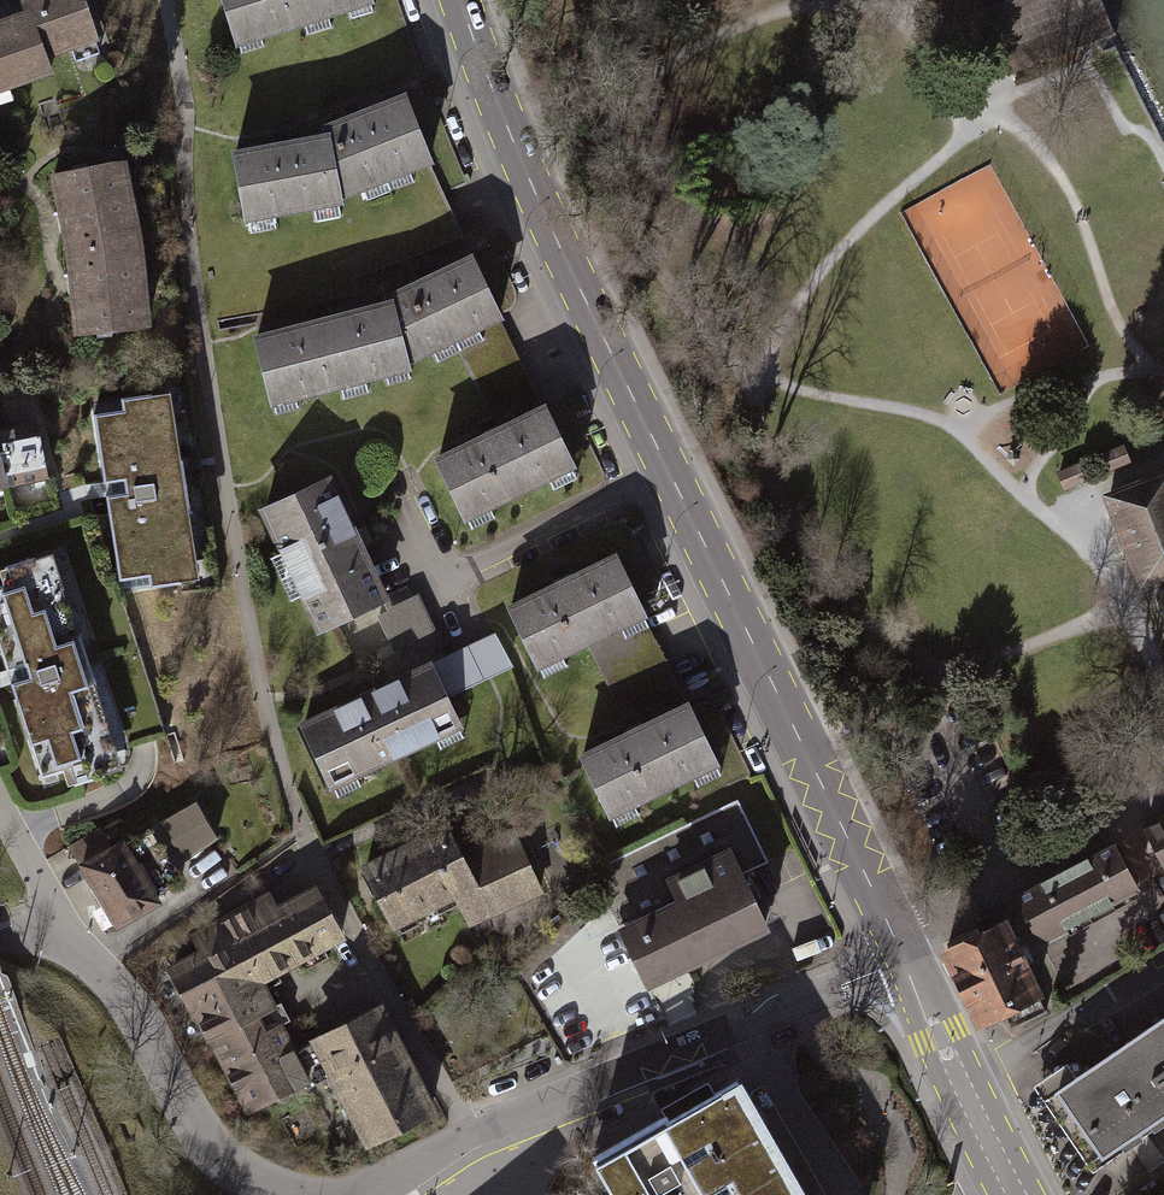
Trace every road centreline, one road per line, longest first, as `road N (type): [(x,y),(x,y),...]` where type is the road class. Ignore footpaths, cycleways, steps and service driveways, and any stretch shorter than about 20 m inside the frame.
road 1 (primary): [(461,0),(536,189),(906,954)]
road 2 (residential): [(906,954),(455,1139),(360,1194)]
road 3 (residential): [(300,1194),(225,1159),(138,1017),(63,927)]
road 4 (residential): [(906,954),(1163,800)]
road 5 (primary): [(906,954),(1017,1194)]
road 6 (residential): [(63,927),(0,806)]

